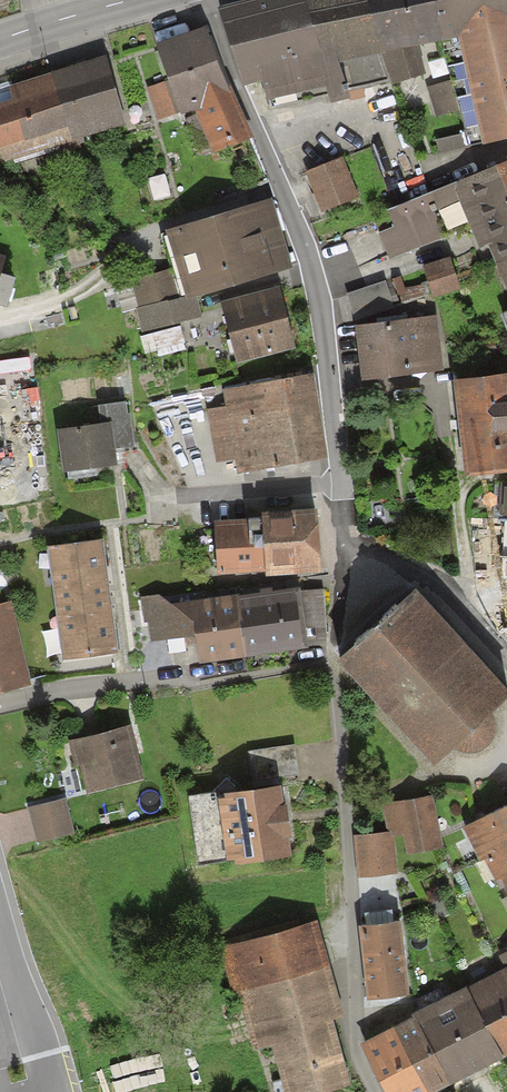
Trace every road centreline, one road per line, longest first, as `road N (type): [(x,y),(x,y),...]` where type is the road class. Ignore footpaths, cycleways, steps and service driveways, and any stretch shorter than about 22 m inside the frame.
road 1 (residential): [(506,667),(467,604),(405,564),(341,552),(322,324),(297,230),(209,0)]
road 2 (residential): [(47,1091),(0,918)]
road 3 (tertiary): [(128,0),(0,39)]

